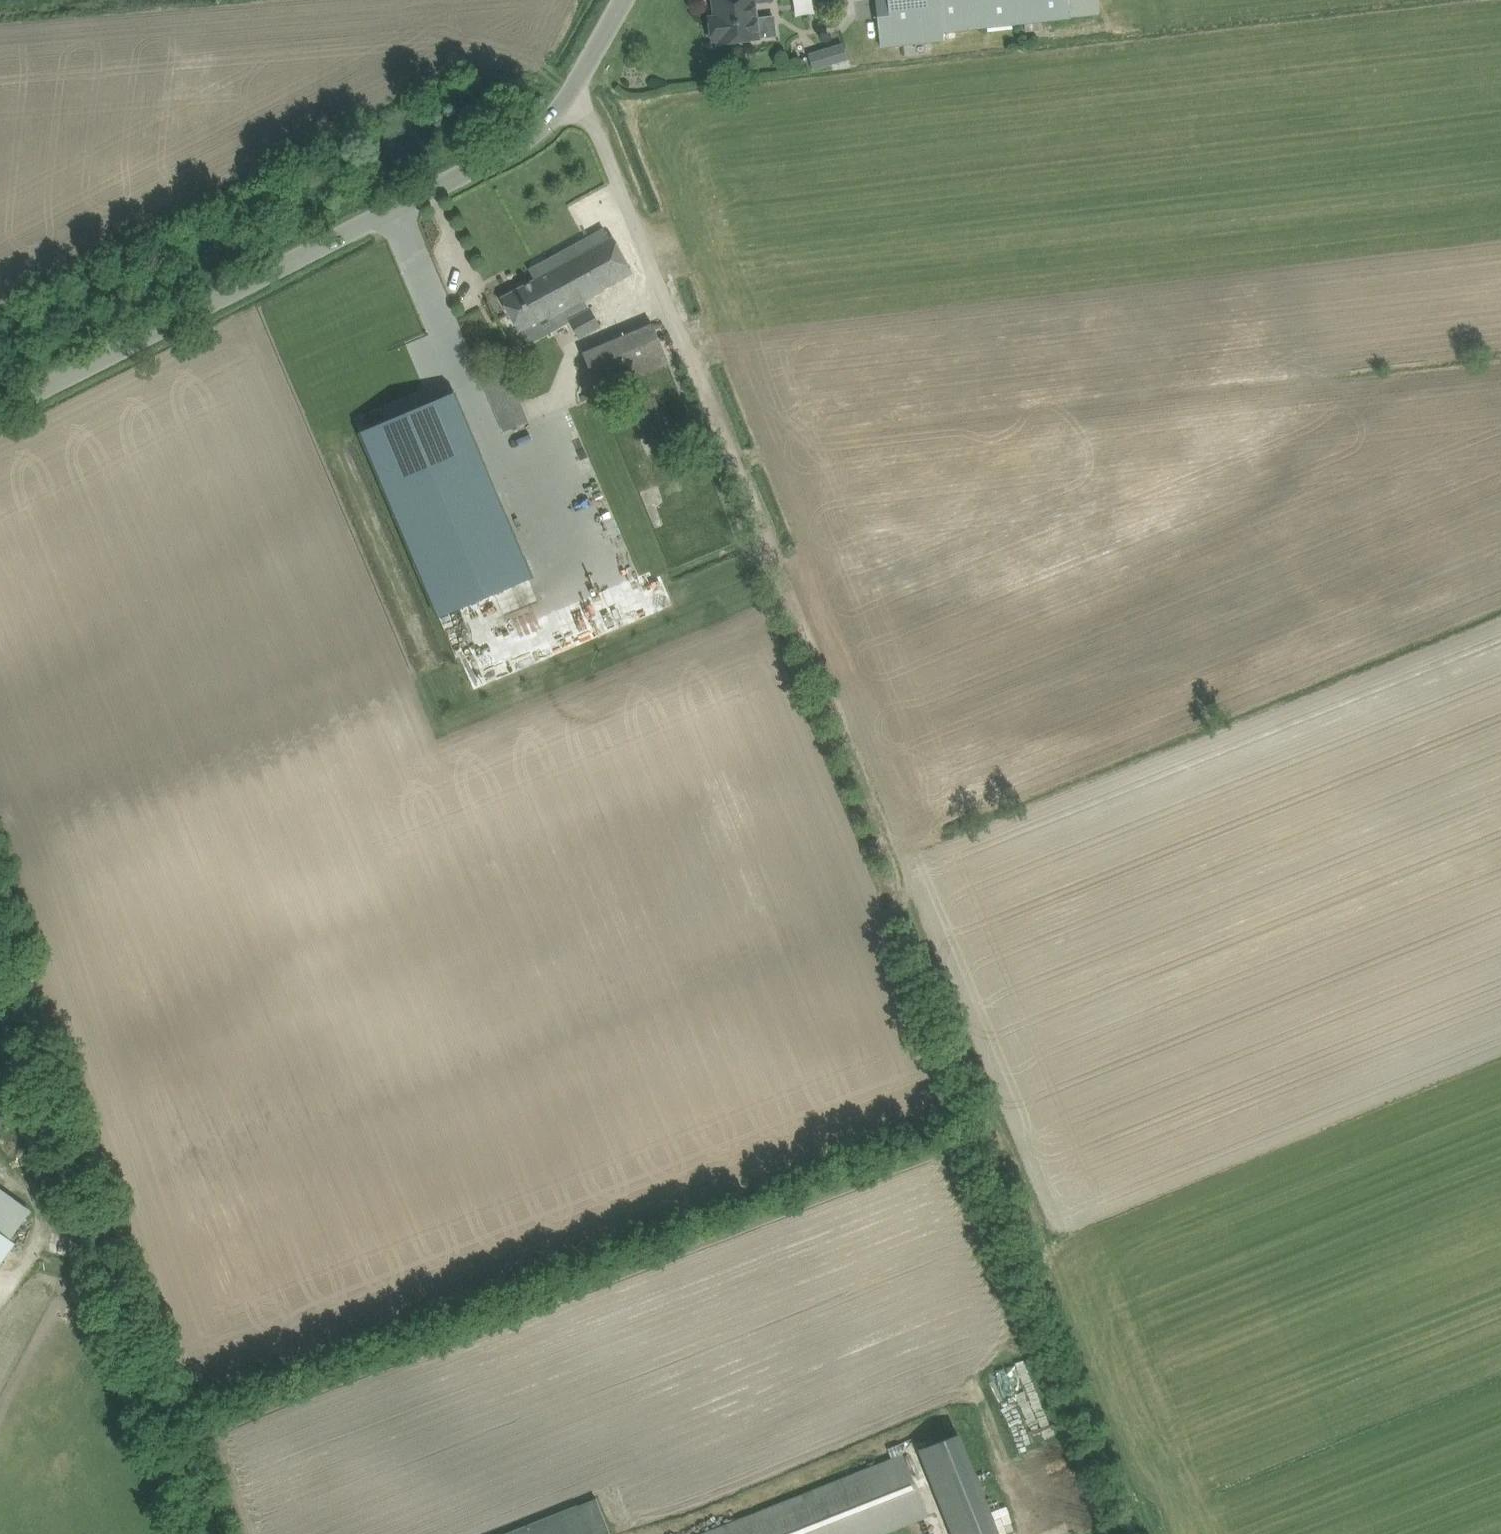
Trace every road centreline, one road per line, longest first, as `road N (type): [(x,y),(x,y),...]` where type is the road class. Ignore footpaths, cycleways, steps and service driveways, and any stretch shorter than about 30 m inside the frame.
road 1 (unclassified): [(0,416),(523,154),(562,122),(595,78),(637,0)]

